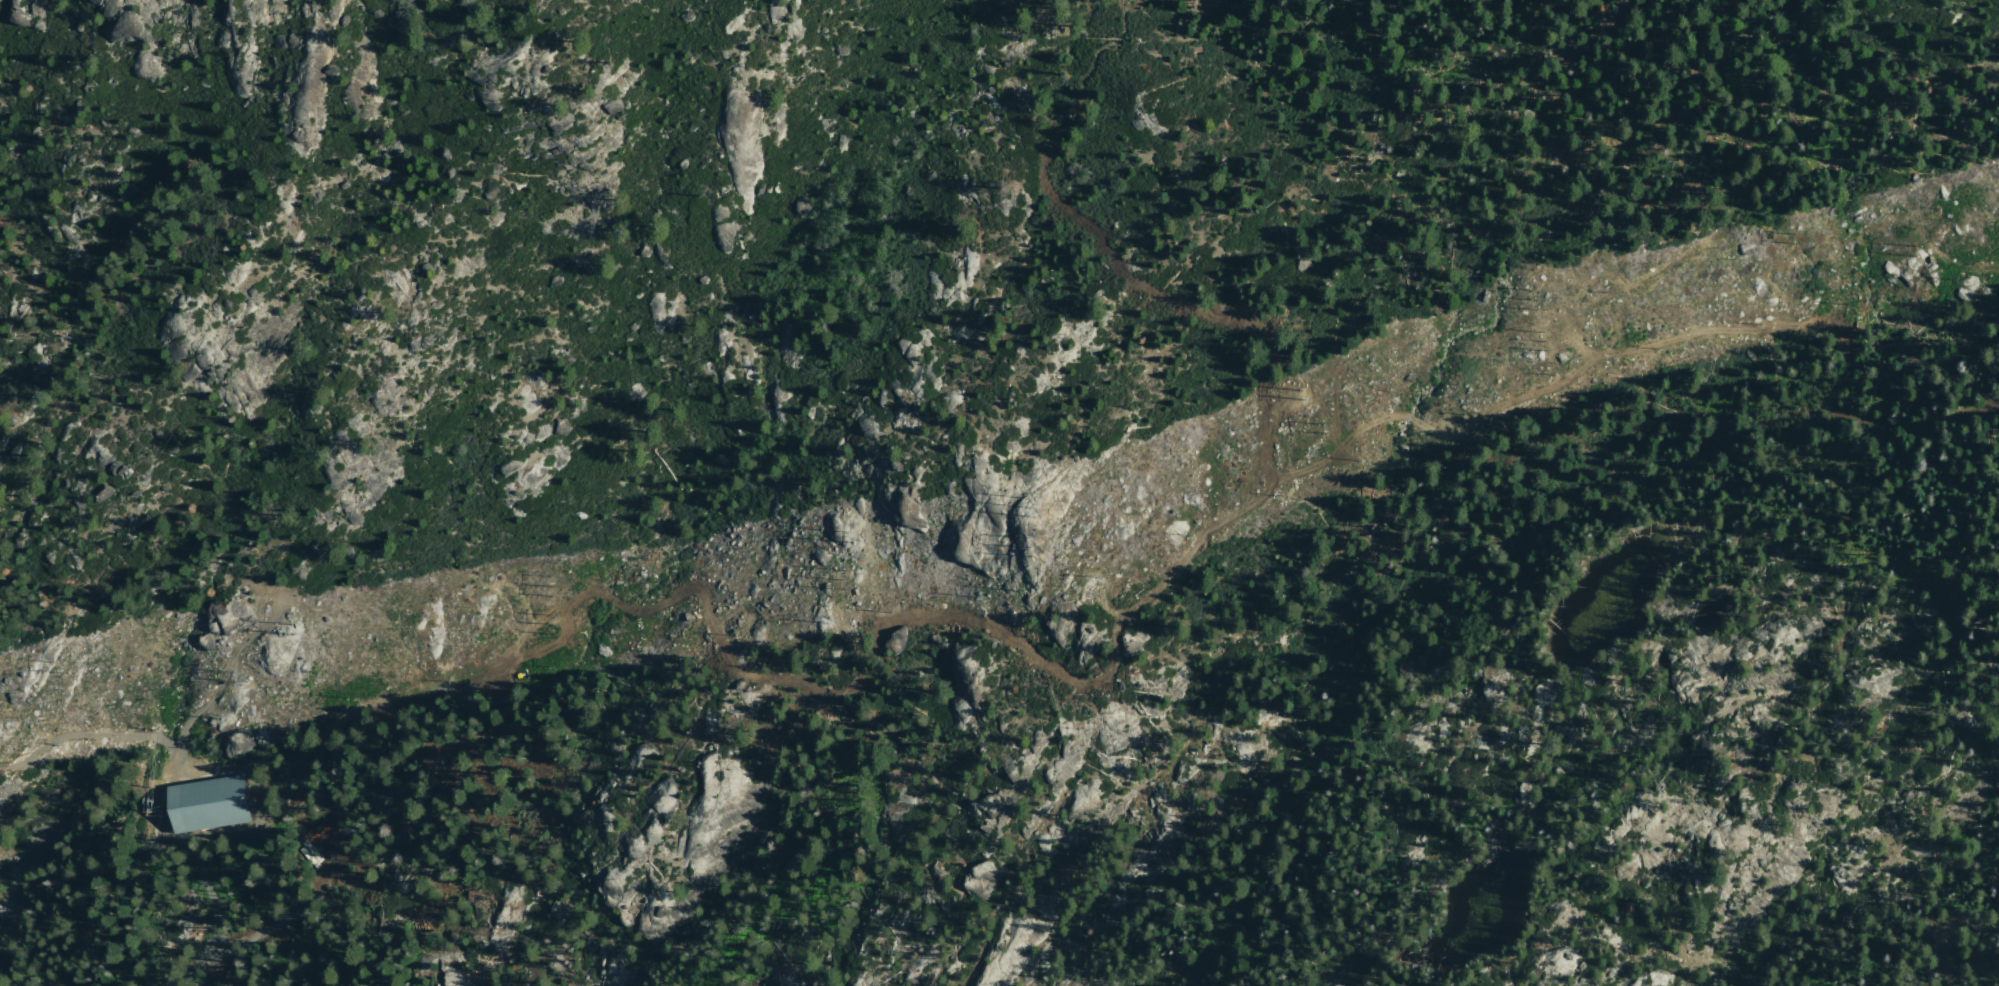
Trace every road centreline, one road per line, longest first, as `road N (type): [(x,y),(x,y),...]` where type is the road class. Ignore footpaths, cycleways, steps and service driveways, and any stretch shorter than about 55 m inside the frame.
road 1 (track): [(238,764),(265,871),(261,906),(234,953),(197,985)]

